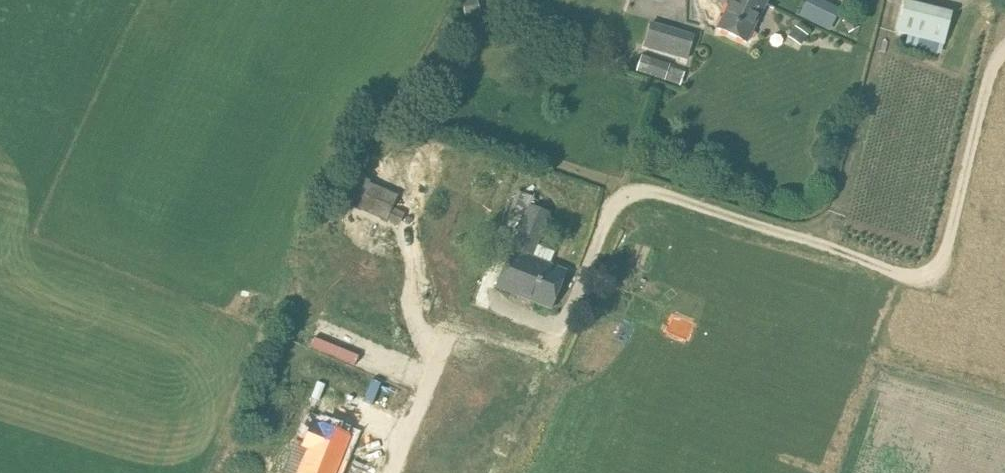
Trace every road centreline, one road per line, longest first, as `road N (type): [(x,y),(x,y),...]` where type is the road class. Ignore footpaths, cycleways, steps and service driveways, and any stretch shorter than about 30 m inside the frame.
road 1 (track): [(551,358),(615,206),(635,193),(662,192),(921,279),(937,277),(1004,51)]

